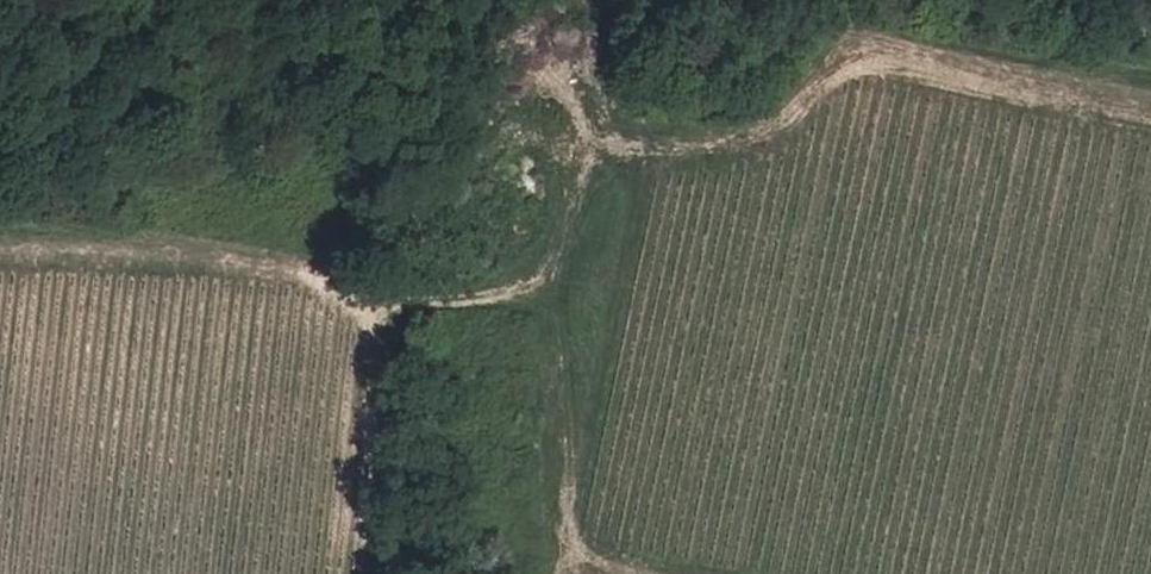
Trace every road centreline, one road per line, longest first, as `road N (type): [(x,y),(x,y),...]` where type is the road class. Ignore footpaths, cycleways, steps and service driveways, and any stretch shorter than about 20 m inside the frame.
road 1 (track): [(370,323),(402,304),(510,291),(549,267),(595,152),(618,142),(695,147),(747,136),(794,115),(904,34)]
road 2 (track): [(658,573),(587,556),(570,541),(549,267)]
road 3 (track): [(351,288),(251,257),(0,239)]
road 4 (track): [(351,288),(370,323),(360,573)]
road 5 (track): [(1150,83),(904,34)]

